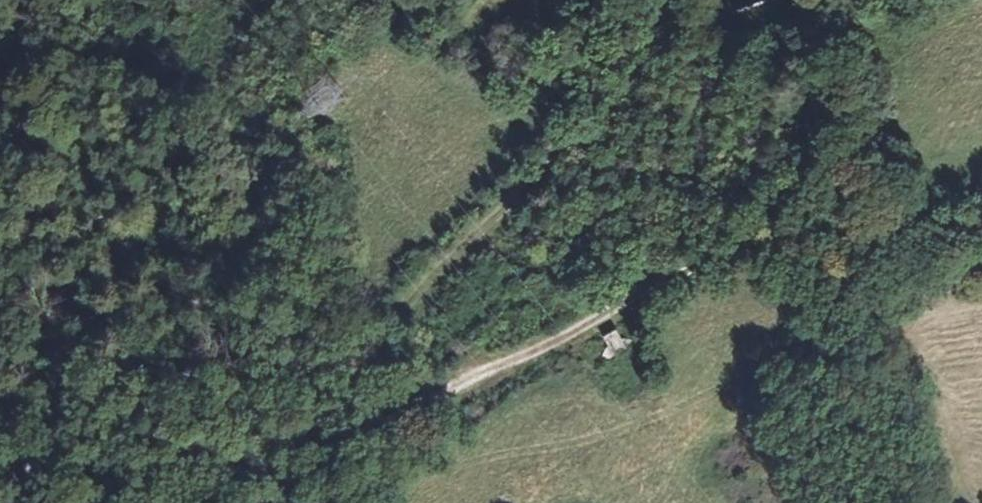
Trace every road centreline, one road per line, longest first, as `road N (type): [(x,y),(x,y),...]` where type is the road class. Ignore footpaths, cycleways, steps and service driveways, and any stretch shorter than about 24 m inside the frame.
road 1 (track): [(981,212),(816,233),(707,264),(509,365),(241,479),(205,502)]
road 2 (track): [(712,0),(707,22),(393,315),(241,479)]

